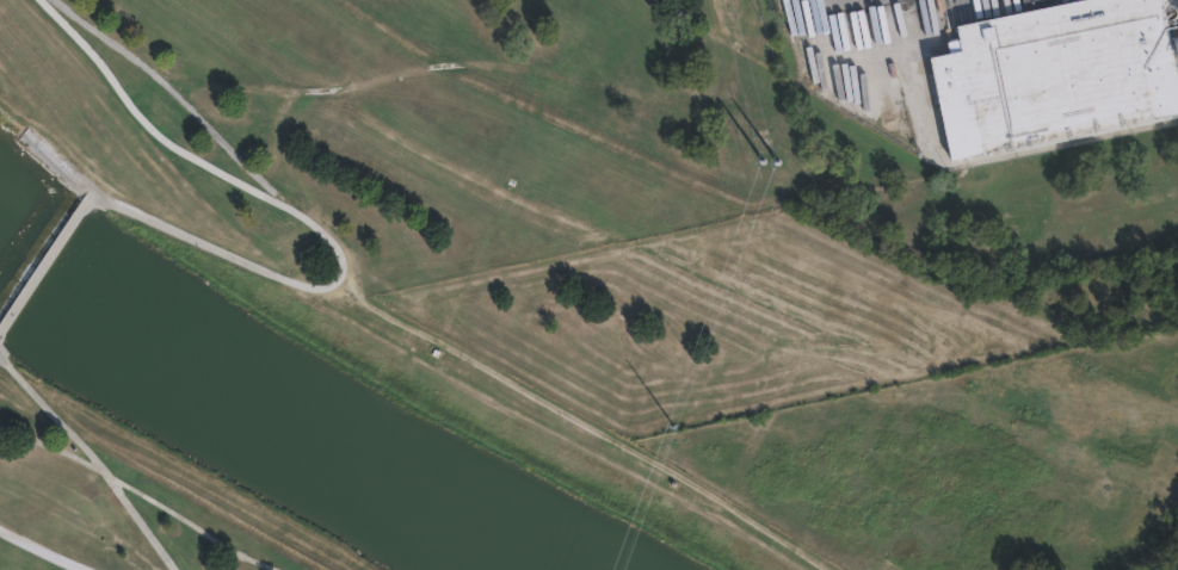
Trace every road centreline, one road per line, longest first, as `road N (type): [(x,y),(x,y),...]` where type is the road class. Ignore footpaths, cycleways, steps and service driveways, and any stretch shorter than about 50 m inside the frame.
road 1 (track): [(801,569),(555,420),(513,384),(335,283)]

